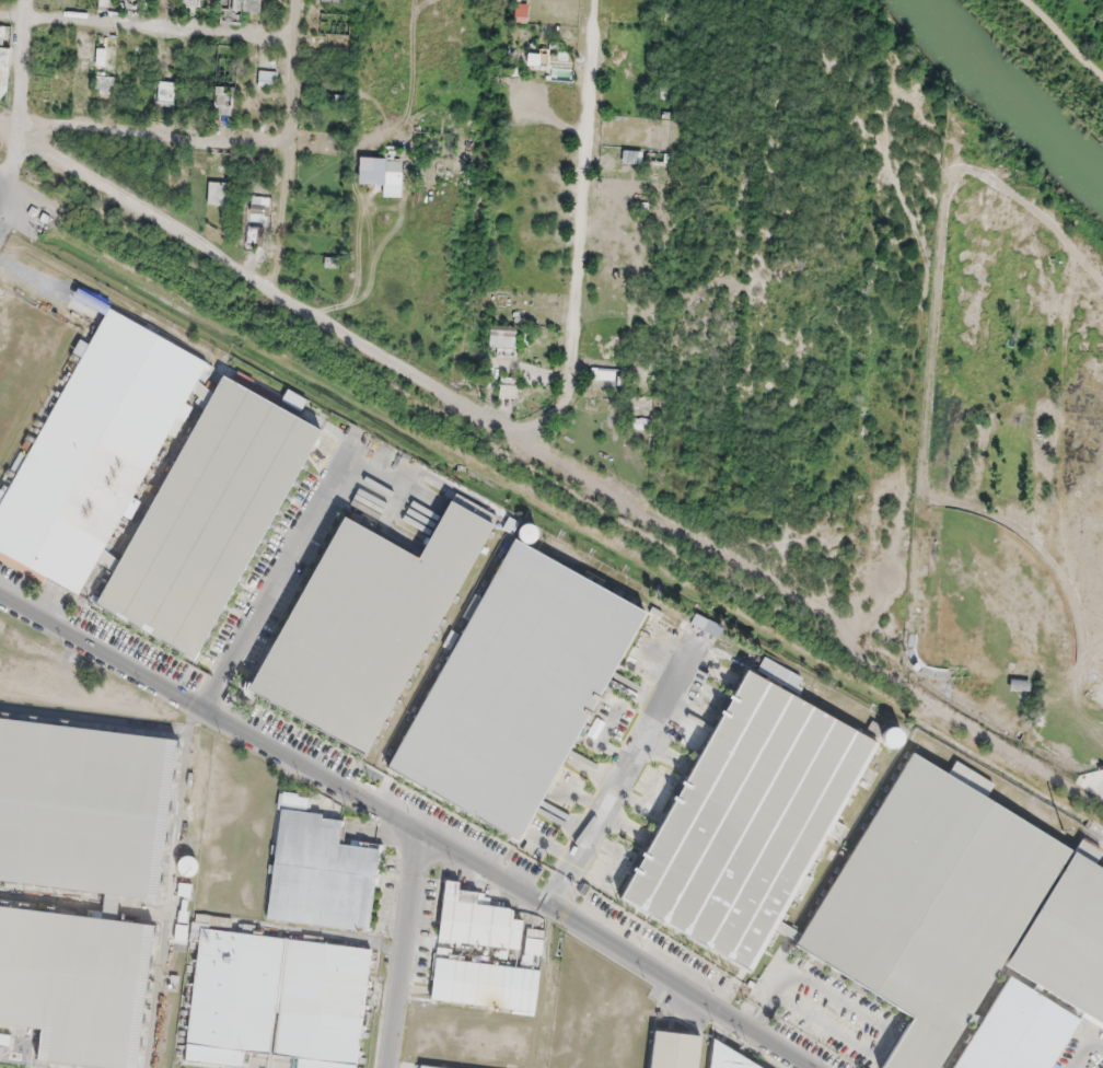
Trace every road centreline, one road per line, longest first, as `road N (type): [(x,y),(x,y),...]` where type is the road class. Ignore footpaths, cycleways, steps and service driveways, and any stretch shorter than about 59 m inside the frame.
road 1 (residential): [(256,282),(785,587),(890,682),(1102,807)]
road 2 (residential): [(0,598),(547,905),(802,1067)]
road 3 (residential): [(598,0),(567,404),(526,442)]
road 4 (residential): [(298,43),(0,19)]
road 5 (residential): [(256,282),(0,129)]
road 6 (residential): [(301,0),(278,251),(256,282)]
road 7 (residential): [(291,148),(22,125)]
road 8 (residential): [(22,142),(28,0)]

